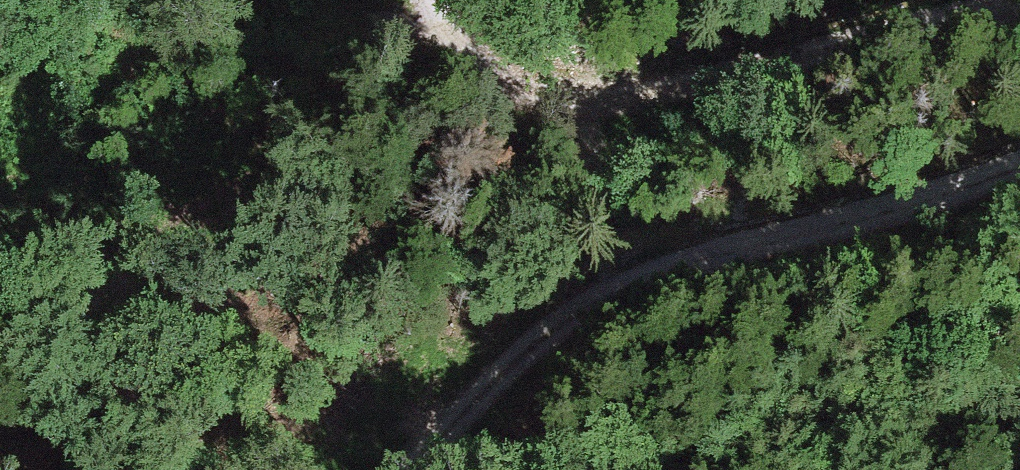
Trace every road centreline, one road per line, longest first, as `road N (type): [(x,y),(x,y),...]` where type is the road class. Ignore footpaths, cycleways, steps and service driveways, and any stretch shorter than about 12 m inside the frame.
road 1 (track): [(1019,176),(656,280),(566,321),(406,469)]
road 2 (track): [(435,0),(447,31),(478,66),(560,100),(752,79),(944,27),(1019,19)]

